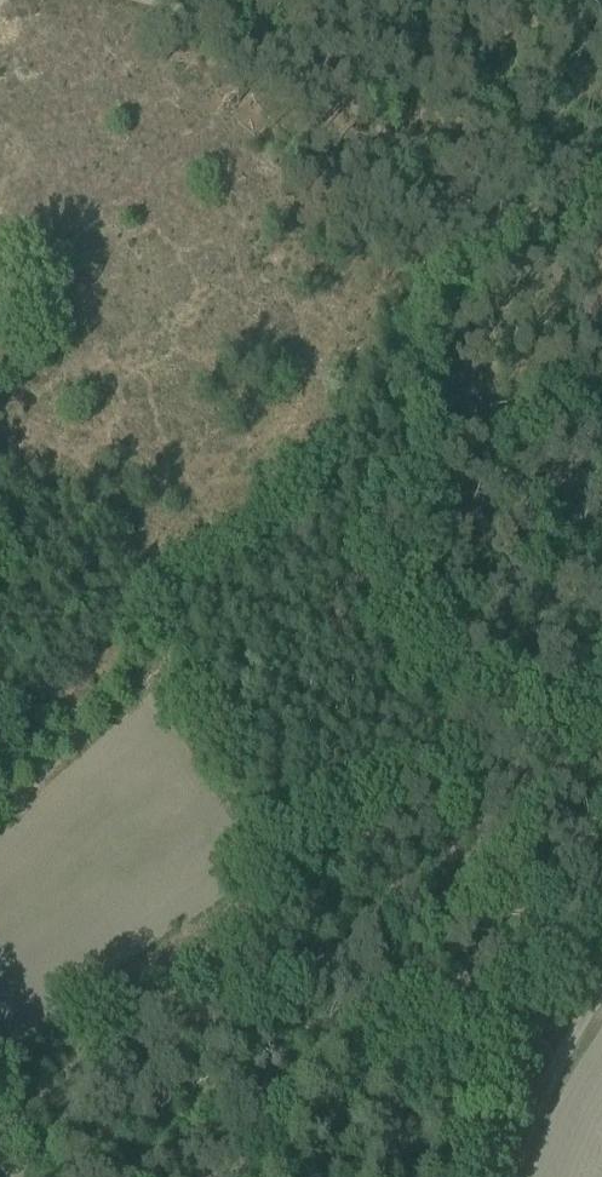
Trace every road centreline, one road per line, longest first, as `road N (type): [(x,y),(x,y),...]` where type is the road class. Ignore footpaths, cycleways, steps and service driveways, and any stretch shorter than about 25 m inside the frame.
road 1 (track): [(509,1176),(527,1120),(601,1001)]

